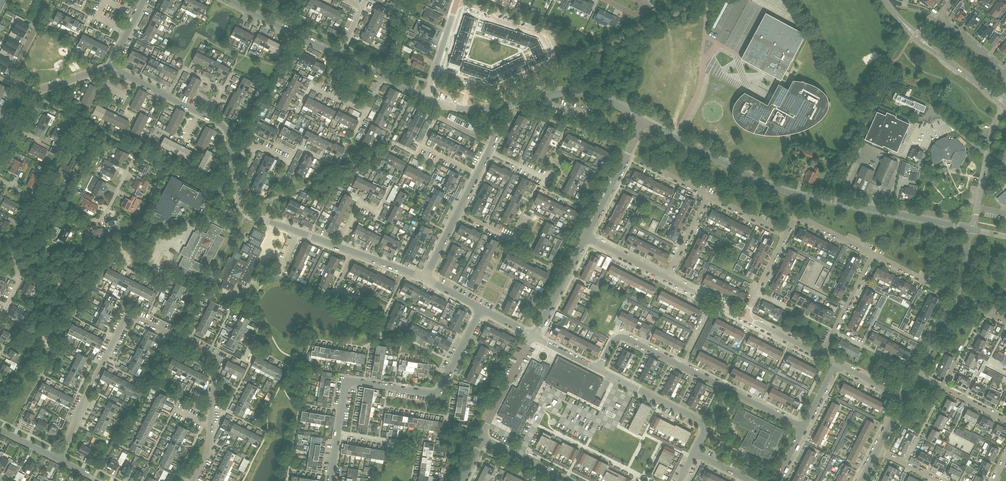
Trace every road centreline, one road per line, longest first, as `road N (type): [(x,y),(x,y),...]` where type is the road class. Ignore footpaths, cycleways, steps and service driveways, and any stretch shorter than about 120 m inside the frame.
road 1 (residential): [(58,459),(123,321),(133,316),(216,358),(208,452),(193,480)]
road 2 (tertiary): [(973,230),(777,189),(644,121)]
road 3 (residential): [(803,428),(626,338),(613,341),(599,370)]
road 4 (residential): [(464,109),(470,83),(491,90),(554,61),(540,33),(455,7)]
road 5 (residential): [(240,202),(32,92)]
road 6 (residential): [(338,432),(347,382),(436,392),(481,309)]
road 7 (unclassified): [(973,230),(988,156),(933,109),(930,117)]
road 8 (residential): [(25,198),(80,224),(98,220),(137,158)]
road 9 (residential): [(695,453),(701,422),(599,370)]
road 10 (residential): [(243,207),(114,242)]
road 11 (residential): [(585,236),(644,121)]

